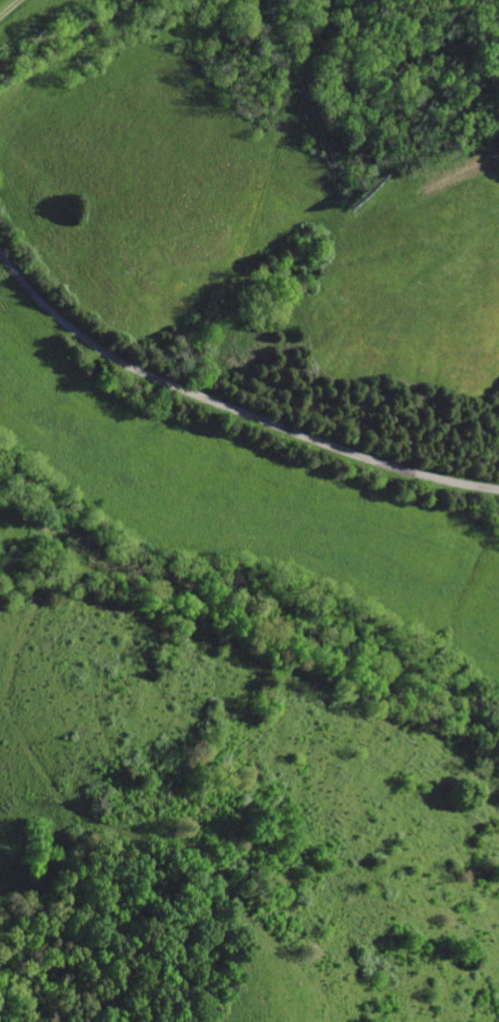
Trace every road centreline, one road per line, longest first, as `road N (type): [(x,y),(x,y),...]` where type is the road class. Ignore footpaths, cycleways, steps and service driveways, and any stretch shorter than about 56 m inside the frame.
road 1 (residential): [(498,490),(368,460),(135,370),(62,321),(0,250)]

